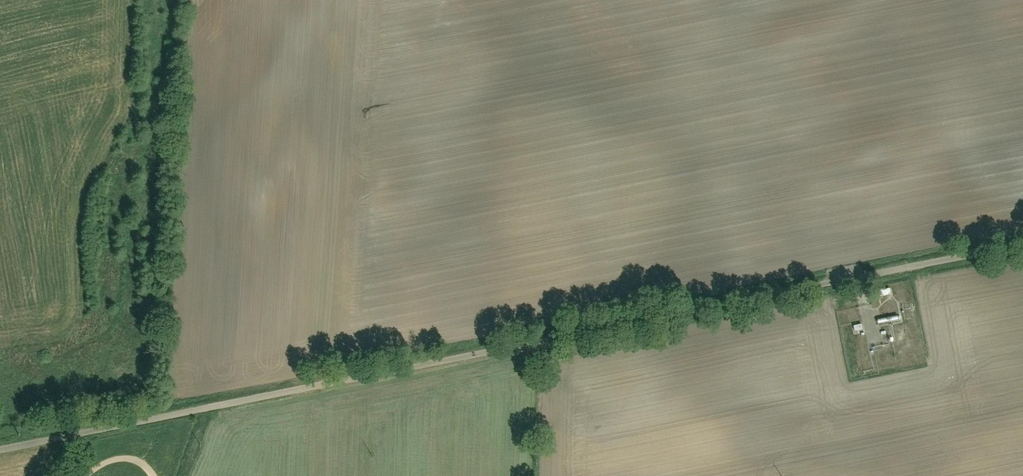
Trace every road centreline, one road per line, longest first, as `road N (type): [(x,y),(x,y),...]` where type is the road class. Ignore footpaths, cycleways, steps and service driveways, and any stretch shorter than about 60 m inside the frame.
road 1 (unclassified): [(0,449),(1022,246)]

